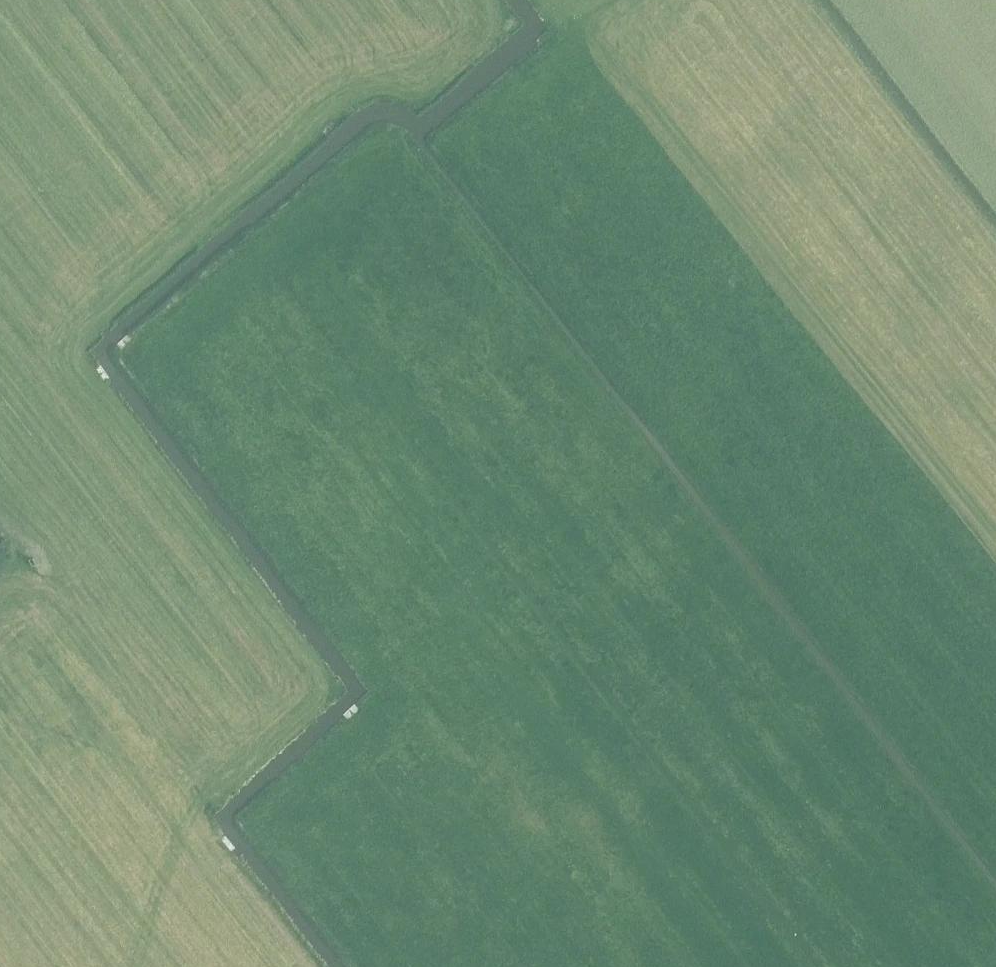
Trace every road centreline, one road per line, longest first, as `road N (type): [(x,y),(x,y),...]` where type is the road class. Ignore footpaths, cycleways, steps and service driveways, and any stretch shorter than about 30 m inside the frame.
road 1 (track): [(995,541),(632,80),(622,48),(637,0)]

